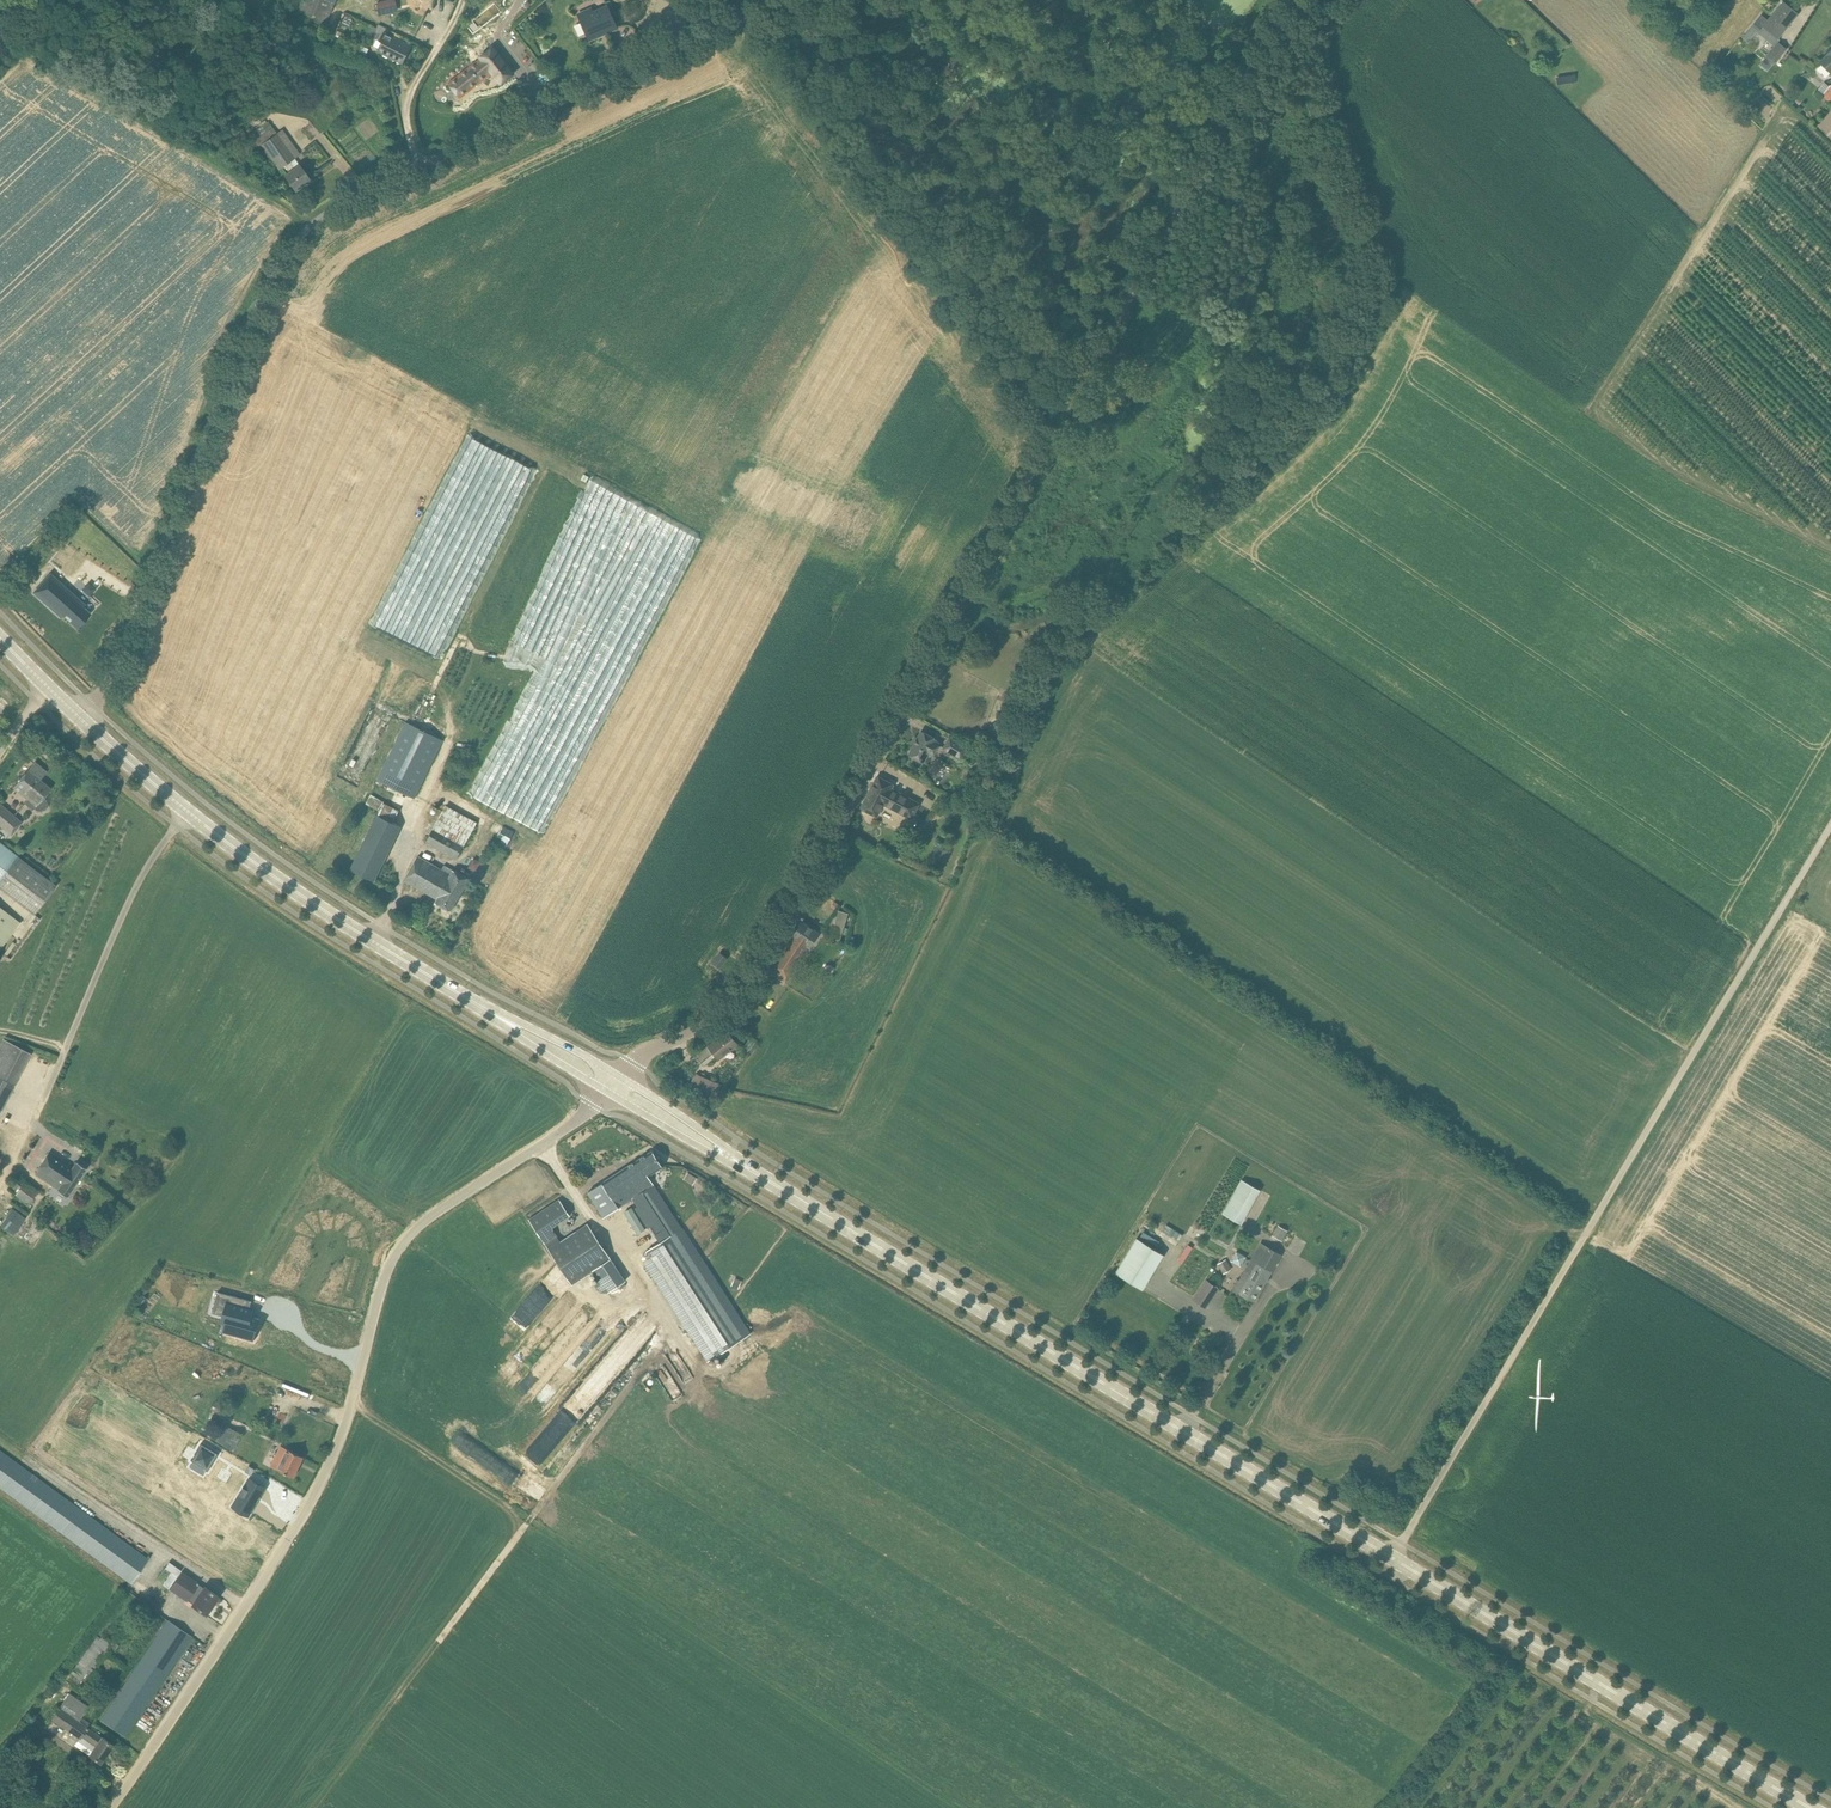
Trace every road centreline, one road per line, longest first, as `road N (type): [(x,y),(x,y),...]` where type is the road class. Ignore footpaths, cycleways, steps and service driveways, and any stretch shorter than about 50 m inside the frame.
road 1 (unclassified): [(621,1077),(645,1051),(715,1016),(769,953),(1272,58),(1318,0)]
road 2 (unclassified): [(82,720),(112,675),(282,271),(316,230),(430,163),(683,43),(796,0)]
road 3 (unclassified): [(112,1807),(310,1504),(341,1441),(401,1249),(437,1213),(608,1091)]
road 4 (unclassified): [(1394,1559),(1830,827)]
road 5 (secondary): [(1394,1559),(770,1182)]
road 6 (secondary): [(1811,1807),(1394,1559)]
road 7 (track): [(440,1641),(668,1331)]
road 8 (secondary): [(492,1013),(313,903),(189,812)]
road 9 (unclassified): [(66,1049),(150,863),(189,812)]
road 10 (track): [(430,163),(418,158),(408,135),(404,101),(460,0)]
road 11 (secondary): [(608,1091),(770,1182)]
road 12 (secondary): [(770,1182),(621,1077)]
road 13 (secondary): [(621,1077),(492,1013)]
road 14 (secondary): [(189,812),(82,720)]
road 15 (secondary): [(492,1013),(608,1091)]

